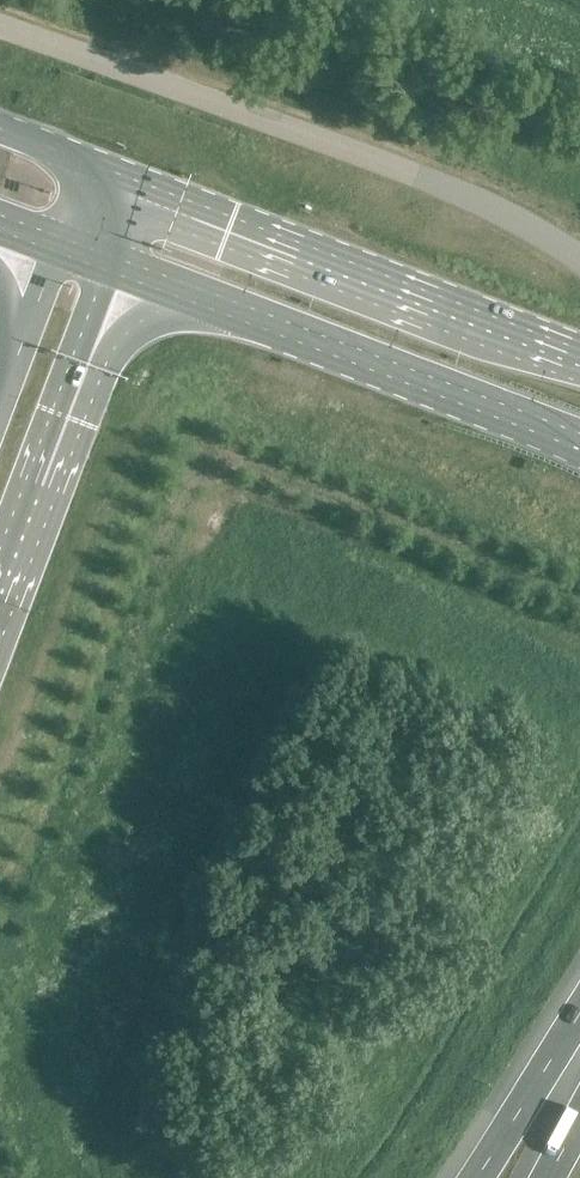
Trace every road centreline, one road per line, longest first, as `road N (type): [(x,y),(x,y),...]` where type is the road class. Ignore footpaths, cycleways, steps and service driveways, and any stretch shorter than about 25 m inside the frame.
road 1 (unclassified): [(579,259),(531,224),(367,156),(0,28)]
road 2 (trunk): [(579,351),(122,175)]
road 3 (trunk): [(126,262),(579,434)]
road 4 (motorway): [(0,596),(126,262)]
road 5 (motorway): [(579,1016),(476,1177)]
road 6 (motorway): [(61,238),(0,399)]
road 7 (trunk): [(122,175),(0,130)]

